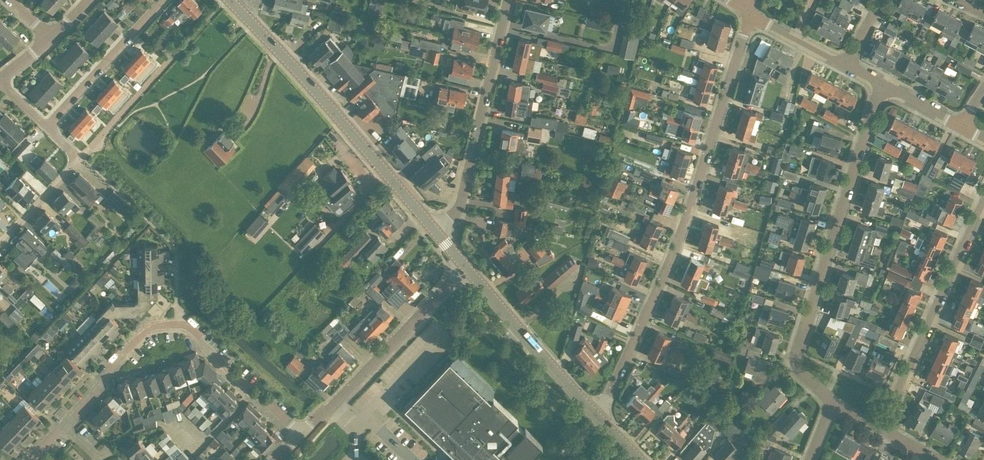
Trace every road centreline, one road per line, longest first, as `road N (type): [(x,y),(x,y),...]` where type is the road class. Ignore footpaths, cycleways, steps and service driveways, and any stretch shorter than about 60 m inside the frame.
road 1 (residential): [(597,418),(700,179),(751,13)]
road 2 (residential): [(833,402),(804,376),(796,343),(881,88)]
road 3 (residential): [(300,433),(177,324),(147,328),(64,425)]
road 4 (tertiary): [(441,238),(234,4)]
road 5 (residential): [(882,426),(983,196)]
road 6 (residential): [(441,238),(459,213),(507,0)]
road 7 (residential): [(300,433),(466,267)]
road 8 (tertiary): [(597,418),(466,267)]
road 9 (residential): [(164,0),(48,126)]

